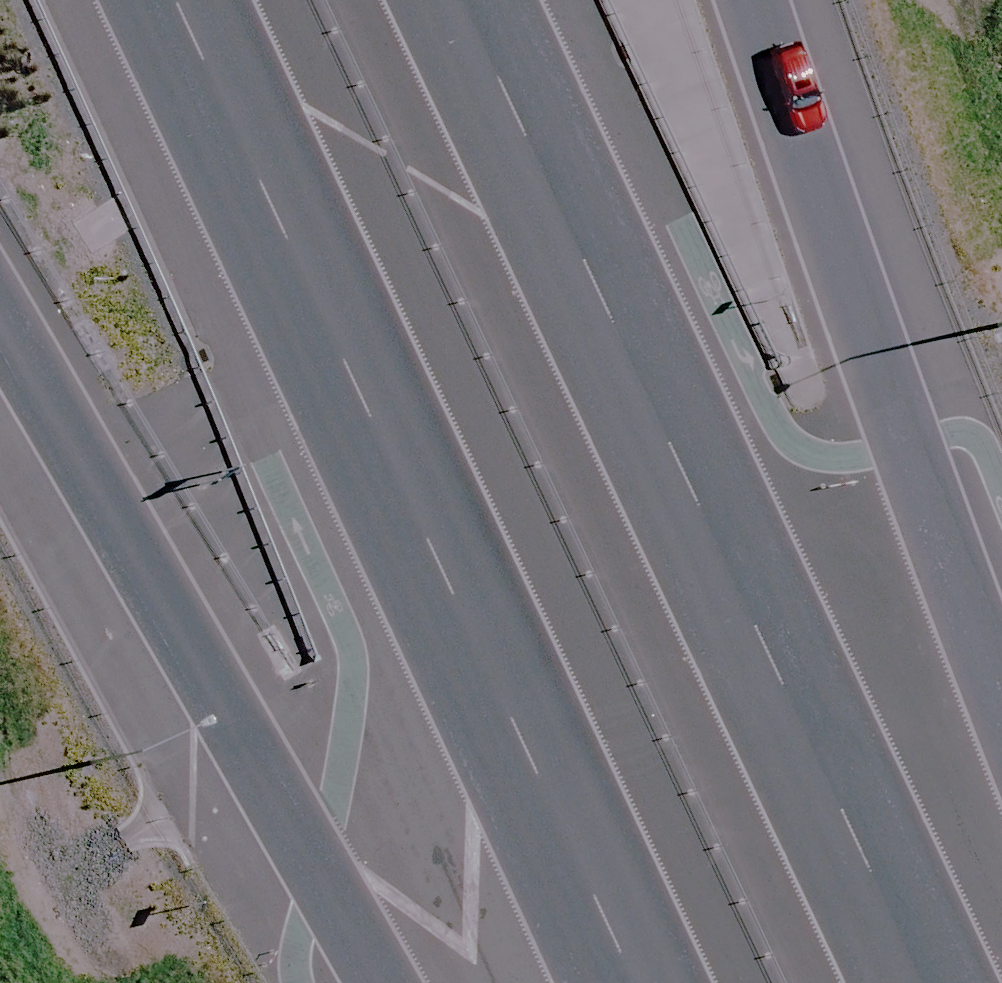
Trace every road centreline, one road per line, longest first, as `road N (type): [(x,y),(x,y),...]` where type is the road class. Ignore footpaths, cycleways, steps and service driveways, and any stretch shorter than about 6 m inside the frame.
road 1 (motorway): [(632,982),(171,0)]
road 2 (motorway): [(469,0),(929,982)]
road 3 (motorway): [(382,982),(0,341)]
road 4 (motorway): [(762,0),(911,442),(1001,682)]

